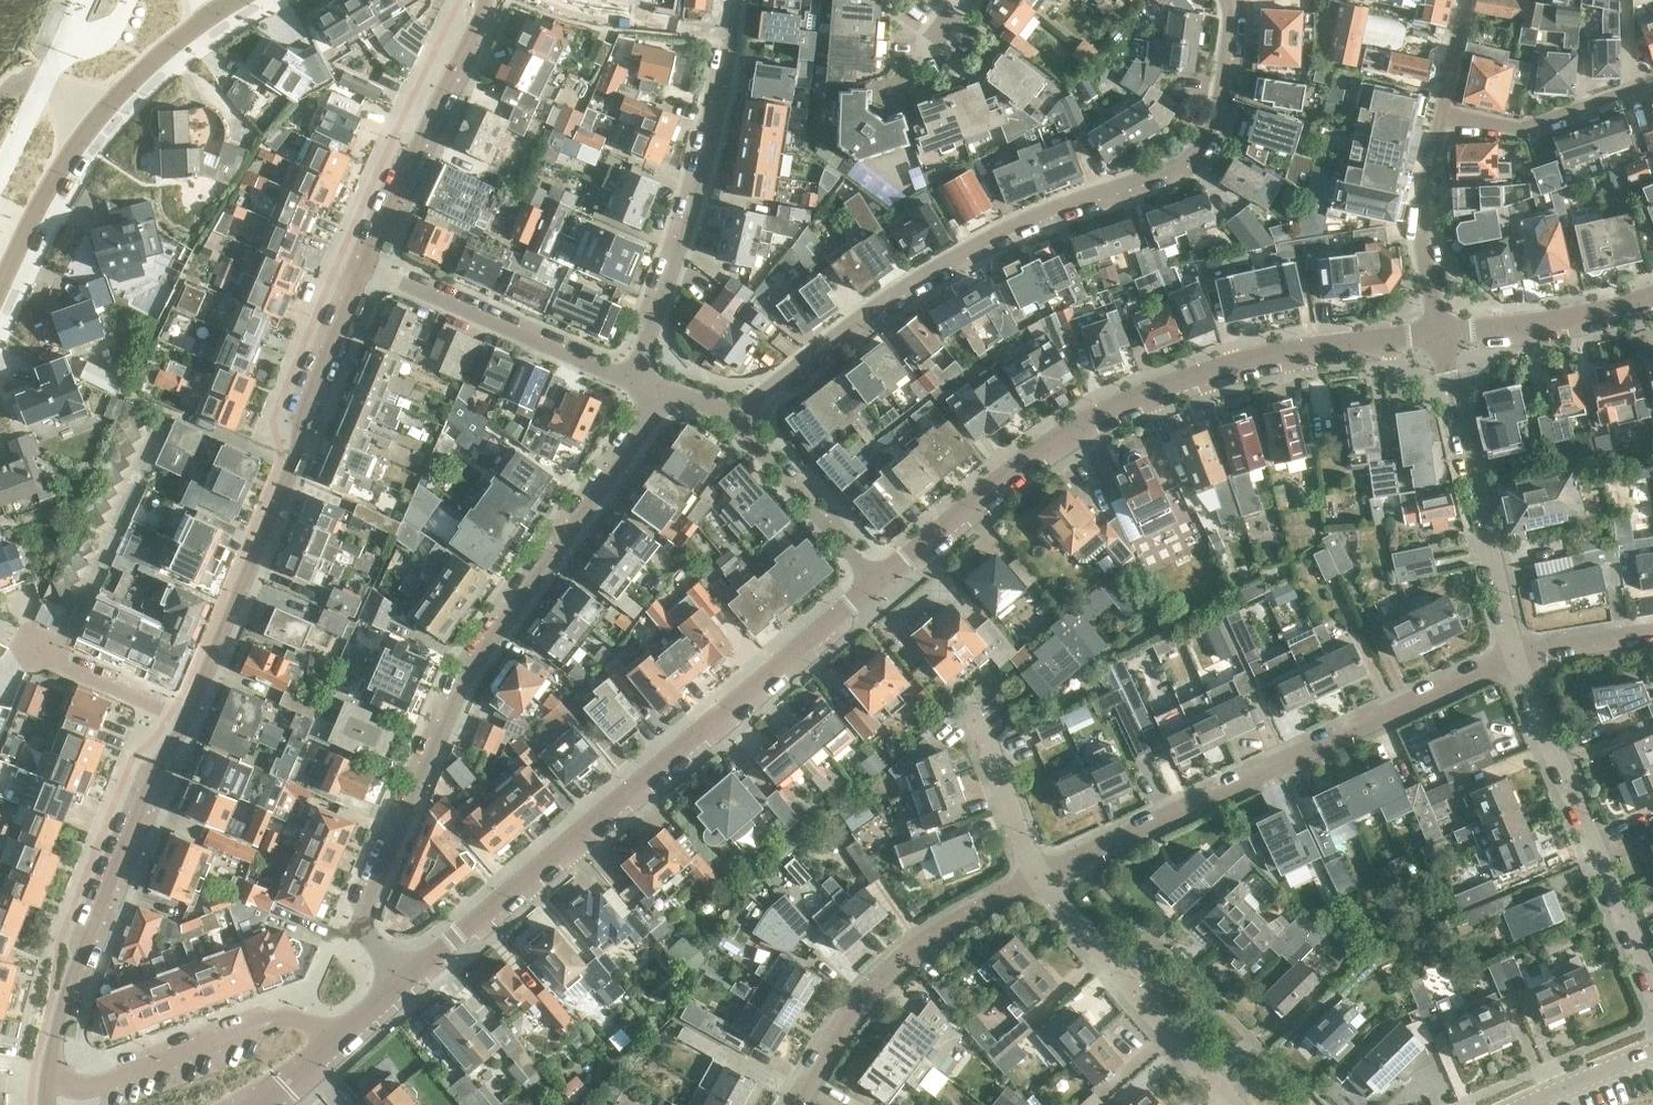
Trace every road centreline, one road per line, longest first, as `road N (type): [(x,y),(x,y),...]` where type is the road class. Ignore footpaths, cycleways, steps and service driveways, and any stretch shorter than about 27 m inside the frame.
road 1 (residential): [(744,423),(766,393),(962,253),(1120,186),(1201,137),(1223,79),(1227,0)]
road 2 (residential): [(664,398),(468,676),(366,914),(365,934),(406,982)]
road 3 (residential): [(876,584),(1056,441),(1156,393),(1260,358),(1438,335)]
road 4 (residential): [(406,982),(876,584)]
road 5 (residential): [(1042,876),(1517,651)]
road 6 (residential): [(187,721),(363,265)]
road 7 (residential): [(51,1075),(75,972),(157,764),(187,721)]
road 8 (residential): [(730,36),(643,387)]
road 9 (residential): [(1652,986),(1517,651)]
road 10 (tertiary): [(207,15),(141,71),(63,160),(0,284)]
road 11 (residential): [(798,1104),(847,1025),(929,939),(1042,876)]
road 12 (residential): [(1517,651),(1438,335)]
road 13 (residential): [(343,1036),(282,1020),(94,1088),(51,1075)]
road 14 (residential): [(643,387),(363,265)]
road 15 (residential): [(1234,1104),(1042,876)]
road 16 (residential): [(363,265),(489,0)]
road 17 (residential): [(56,658),(163,422)]
road 18 (residential): [(1441,115),(1419,214),(1438,335)]
road 19 (residential): [(1441,115),(1520,127),(1652,82)]
road 20 (residential): [(1438,335),(1611,309),(1652,293)]
road 21 (residential): [(876,584),(744,423)]
road 22 (residential): [(730,36),(562,13),(531,0)]
road 23 (residential): [(1042,876),(972,710)]
road 24 (residential): [(187,721),(56,658)]
road 25 (tertiary): [(1520,1104),(1652,1048)]
road 26 (residential): [(1517,651),(1652,629)]

